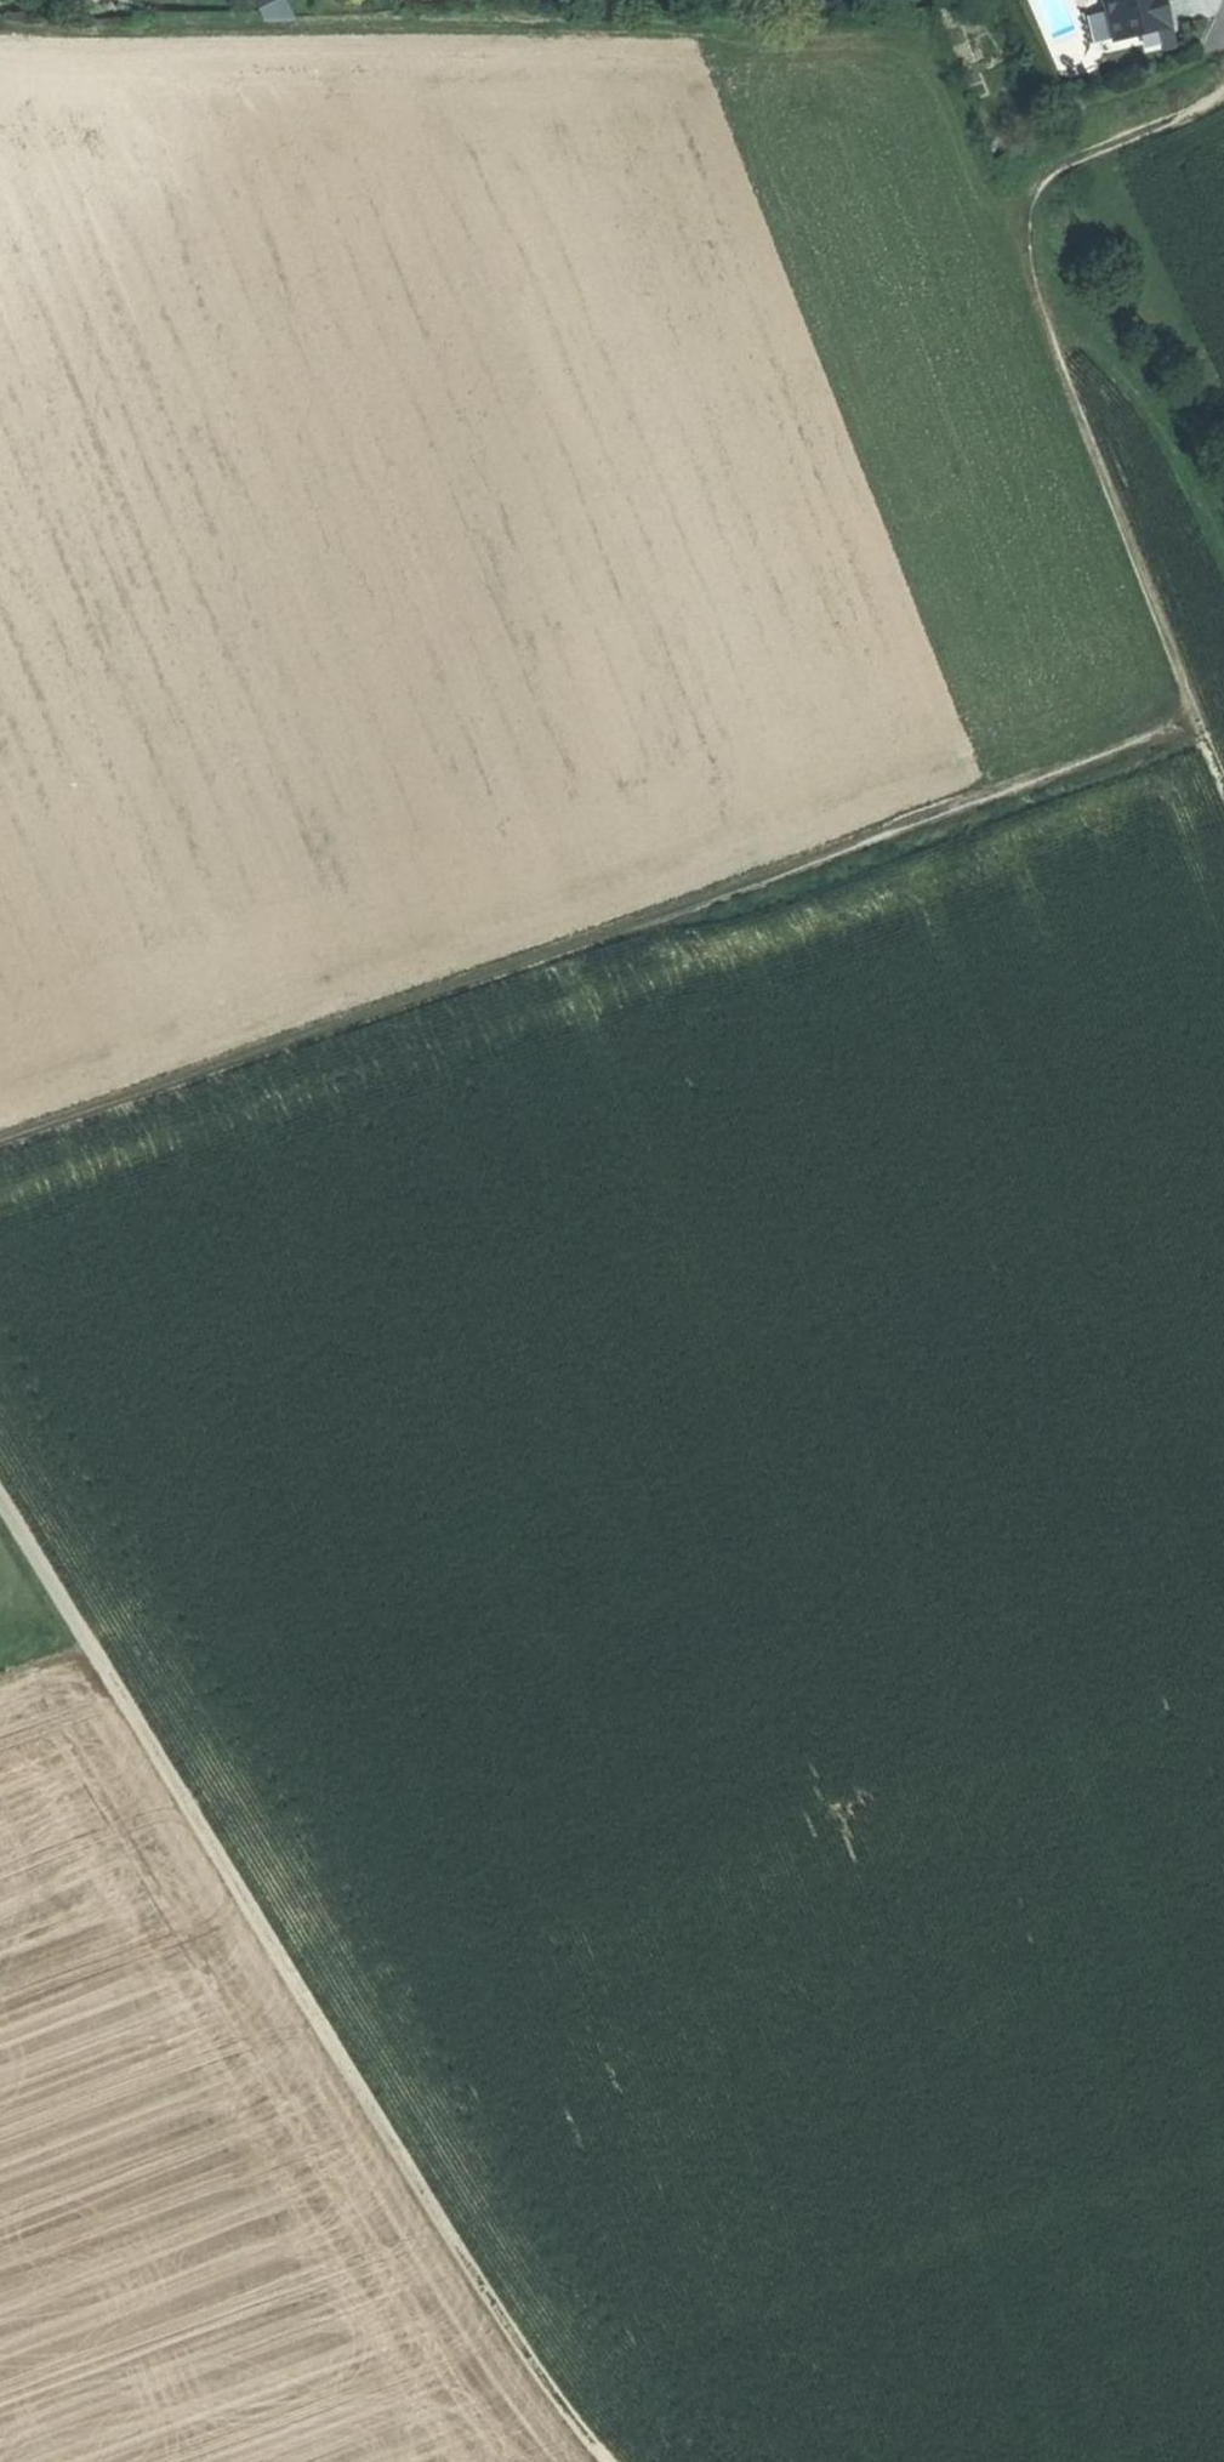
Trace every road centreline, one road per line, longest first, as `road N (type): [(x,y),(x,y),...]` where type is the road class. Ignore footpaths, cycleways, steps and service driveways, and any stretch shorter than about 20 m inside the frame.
road 1 (track): [(1208,726),(936,47),(894,19),(0,27)]
road 2 (track): [(1208,726),(0,1147)]
road 3 (track): [(628,2461),(522,2355),(0,1493)]
road 4 (track): [(1021,258),(1030,207),(1050,179),(1199,119),(1223,101)]

